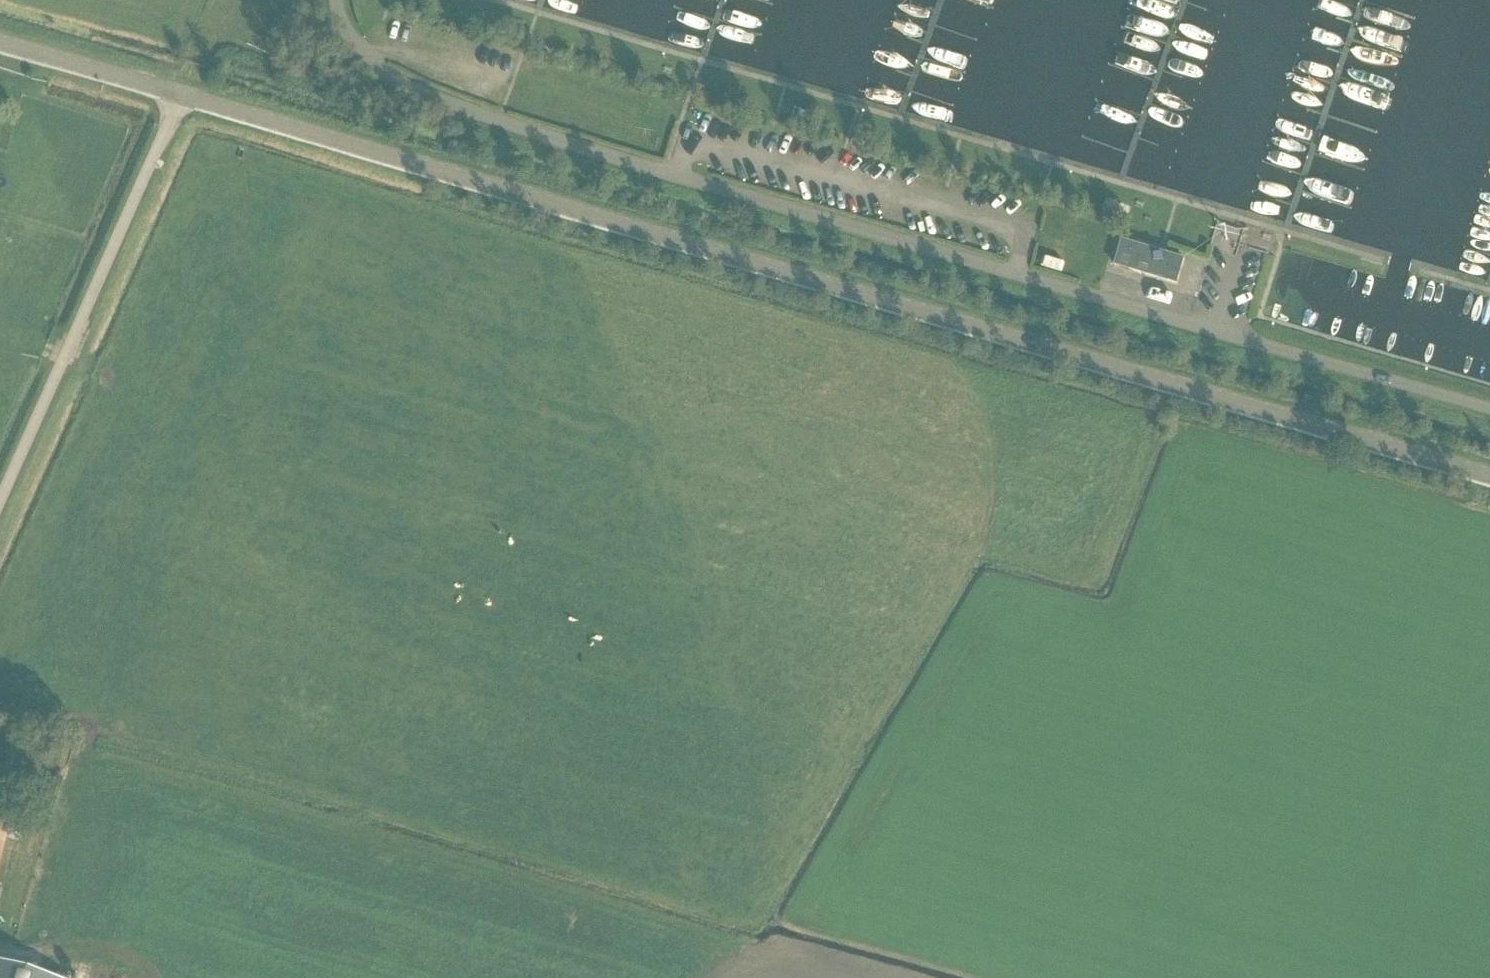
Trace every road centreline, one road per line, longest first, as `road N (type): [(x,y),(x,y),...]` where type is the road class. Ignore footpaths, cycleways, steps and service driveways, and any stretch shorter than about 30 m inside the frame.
road 1 (tertiary): [(1489,478),(458,185),(185,98)]
road 2 (unclassified): [(0,511),(185,98)]
road 3 (tertiary): [(185,98),(0,44)]

